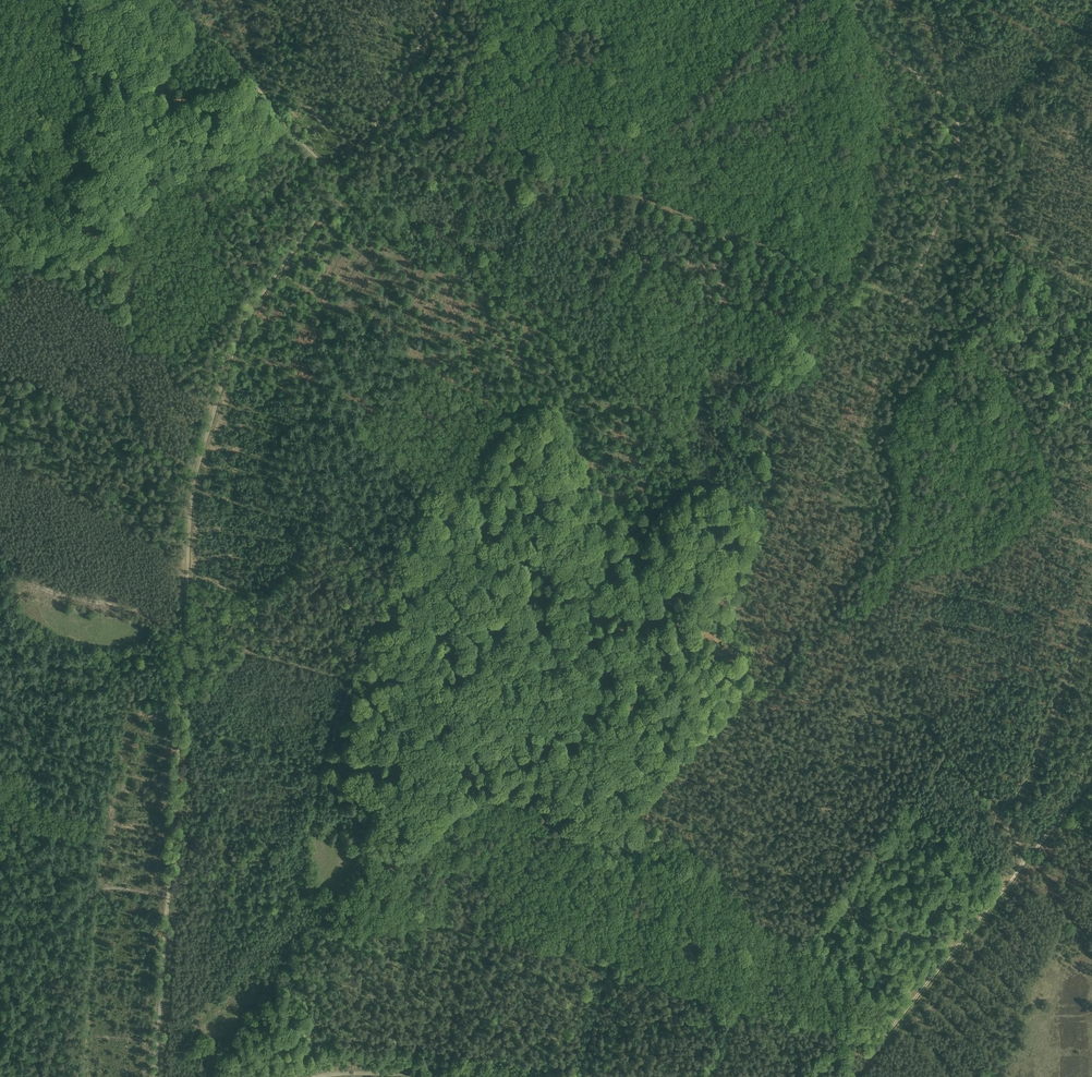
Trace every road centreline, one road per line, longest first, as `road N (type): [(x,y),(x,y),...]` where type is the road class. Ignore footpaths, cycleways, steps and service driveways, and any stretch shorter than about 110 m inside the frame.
road 1 (track): [(345,178),(240,330),(194,480),(155,1076)]
road 2 (track): [(852,0),(957,122),(957,171),(912,298),(1091,419)]
road 3 (track): [(1091,779),(852,1076)]
road 4 (track): [(175,0),(254,79),(294,136),(345,178)]
road 5 (track): [(345,178),(446,0)]

